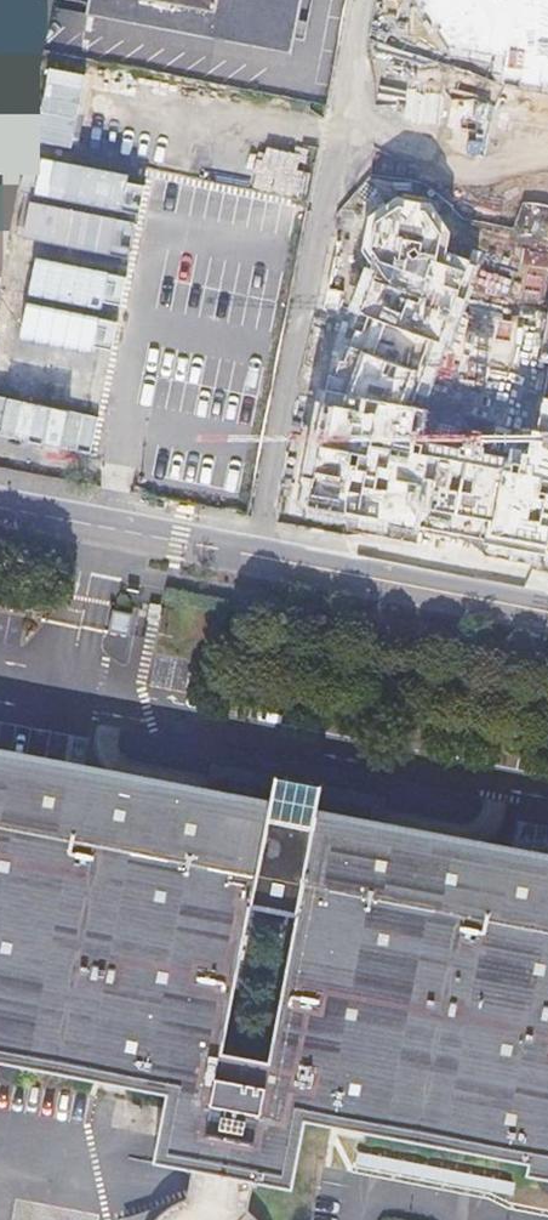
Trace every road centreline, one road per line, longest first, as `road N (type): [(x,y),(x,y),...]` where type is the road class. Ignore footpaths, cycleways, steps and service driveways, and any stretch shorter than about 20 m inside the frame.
road 1 (secondary): [(0,511),(547,617)]
road 2 (unknown): [(384,153),(331,218),(321,278),(324,324),(301,395),(274,539)]

